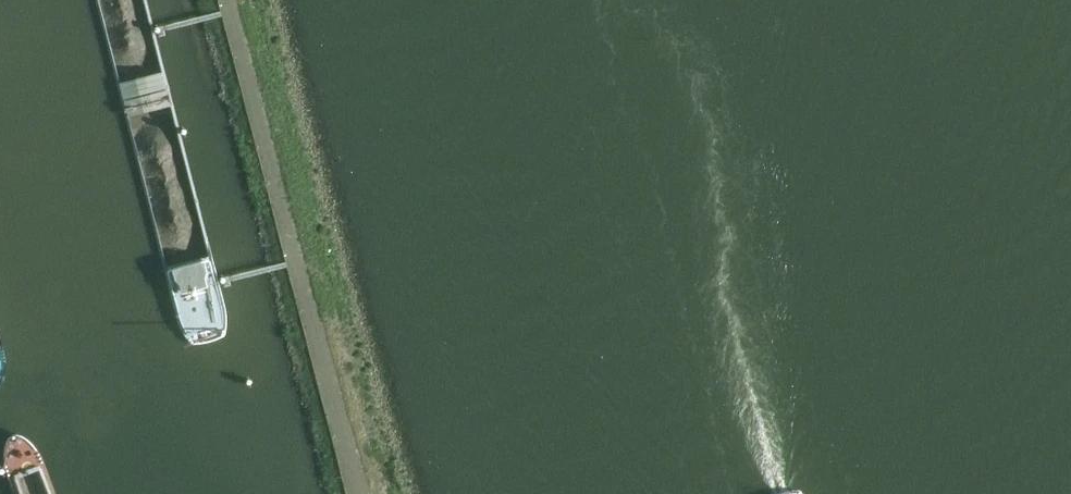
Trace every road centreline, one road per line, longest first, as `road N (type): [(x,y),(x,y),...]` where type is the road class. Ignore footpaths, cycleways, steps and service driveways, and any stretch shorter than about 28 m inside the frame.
road 1 (unclassified): [(368,493),(234,0)]

